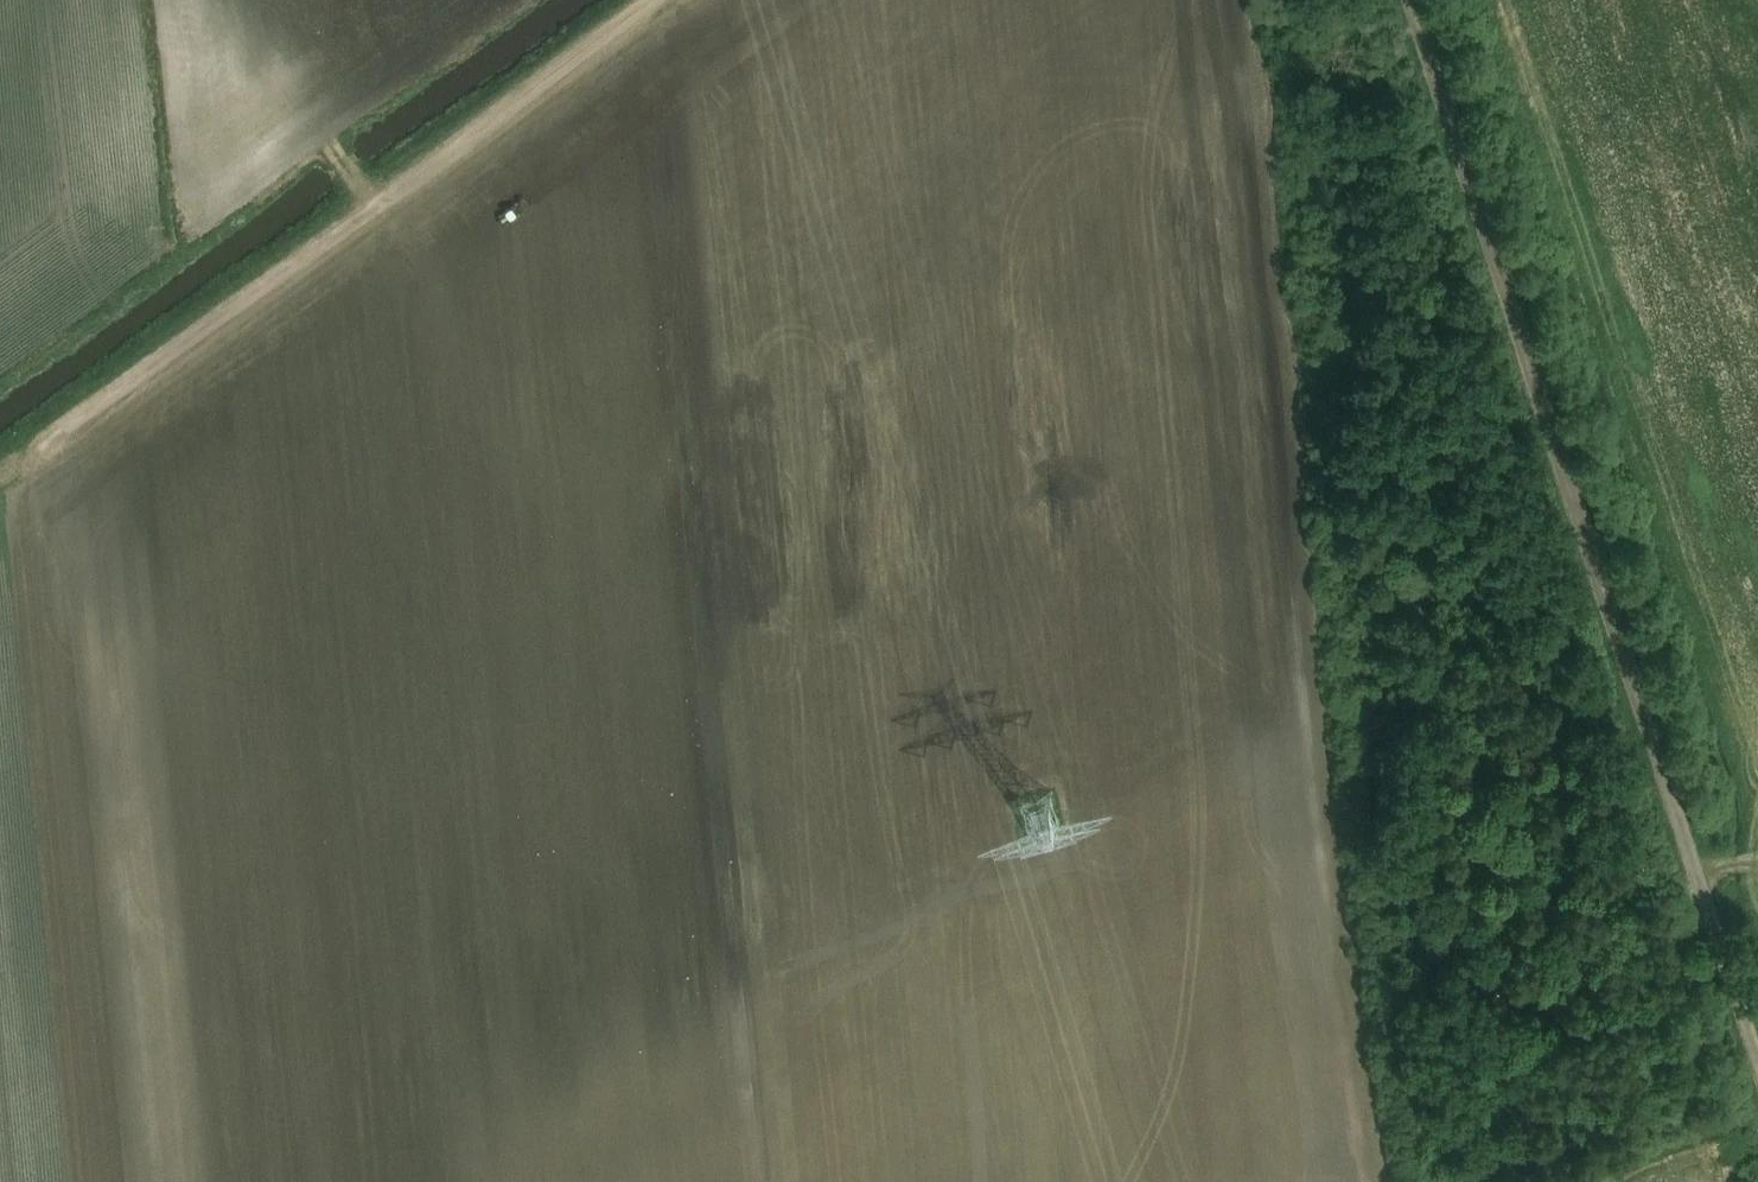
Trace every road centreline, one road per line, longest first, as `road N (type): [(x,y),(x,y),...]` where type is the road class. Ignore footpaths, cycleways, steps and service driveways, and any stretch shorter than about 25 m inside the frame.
road 1 (track): [(1417,0),(1757,1036)]
road 2 (track): [(438,171),(666,0)]

